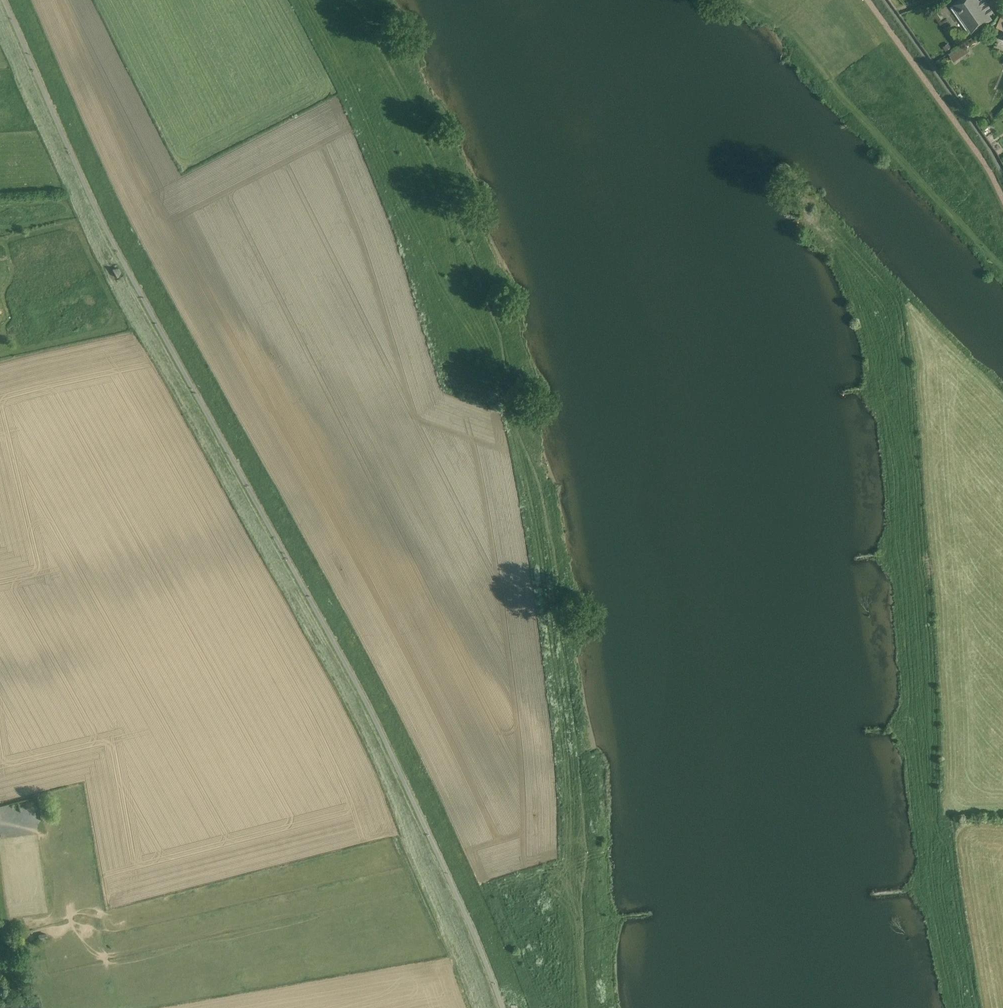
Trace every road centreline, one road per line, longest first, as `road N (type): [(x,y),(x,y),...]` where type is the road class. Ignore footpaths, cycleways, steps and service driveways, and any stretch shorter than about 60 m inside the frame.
road 1 (track): [(472,1007),(399,837)]

